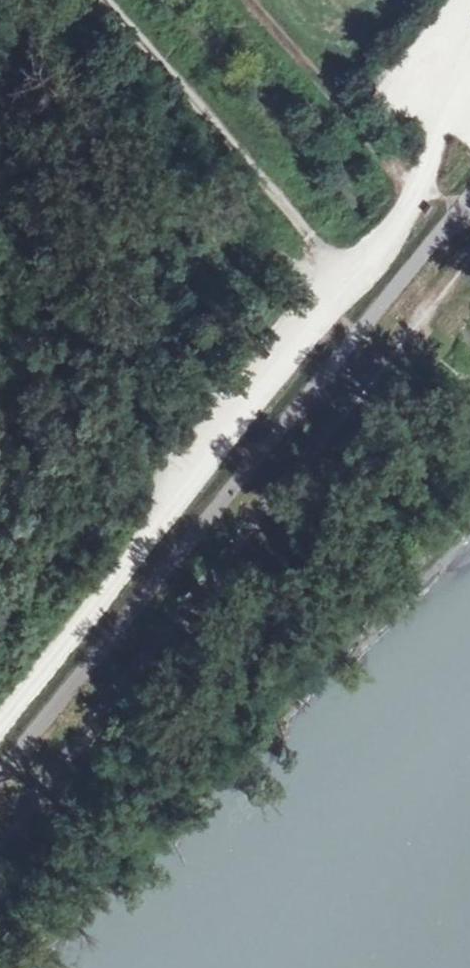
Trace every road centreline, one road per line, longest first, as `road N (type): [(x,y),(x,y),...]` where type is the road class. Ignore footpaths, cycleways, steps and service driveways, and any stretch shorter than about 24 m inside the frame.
road 1 (track): [(106,0),(348,283)]
road 2 (track): [(0,717),(179,492)]

